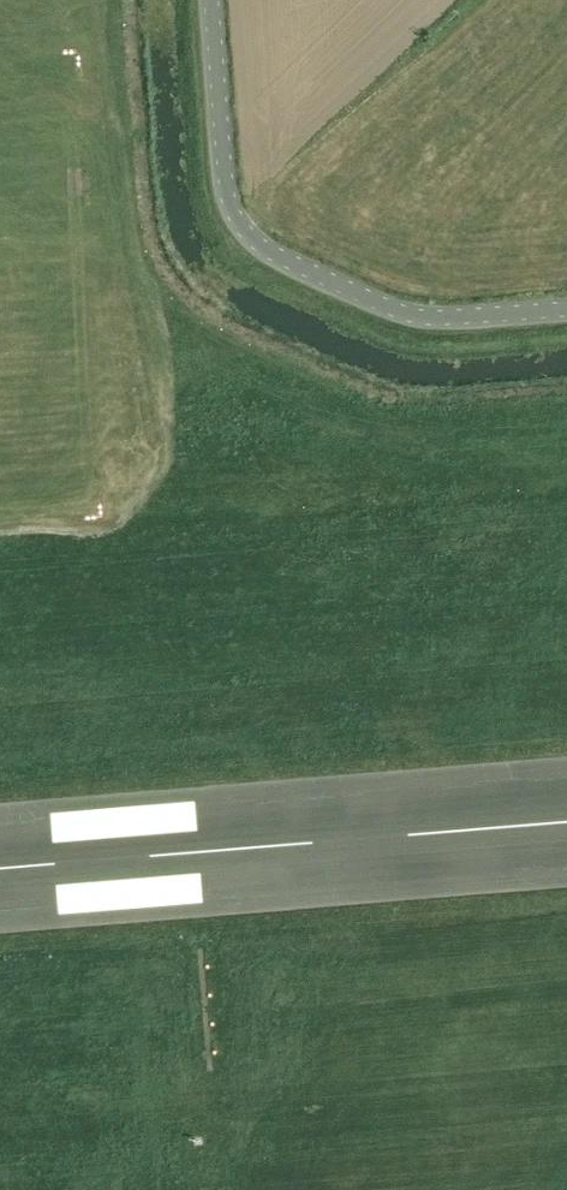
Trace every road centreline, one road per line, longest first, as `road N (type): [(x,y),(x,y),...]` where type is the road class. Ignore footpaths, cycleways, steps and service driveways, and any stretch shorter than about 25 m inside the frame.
road 1 (tertiary): [(566,311),(408,317),(297,269),(246,235),(225,189),(211,0)]

